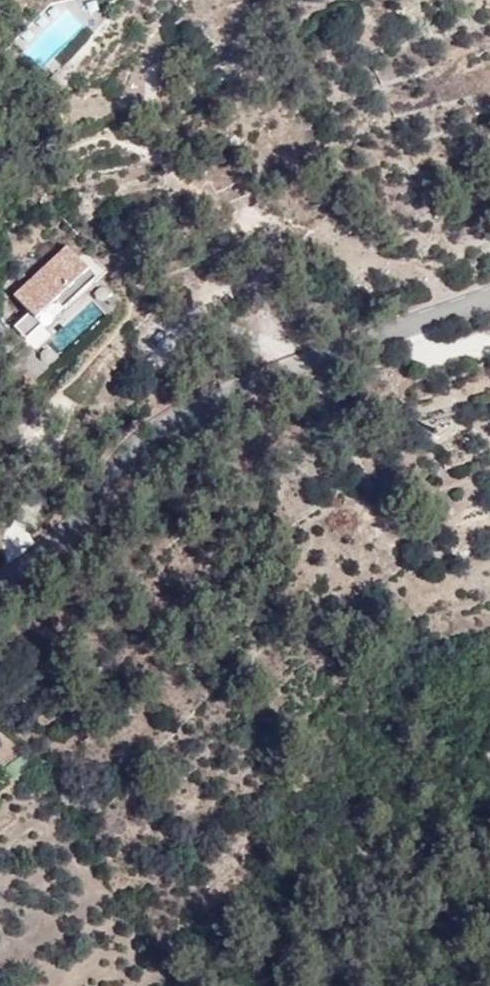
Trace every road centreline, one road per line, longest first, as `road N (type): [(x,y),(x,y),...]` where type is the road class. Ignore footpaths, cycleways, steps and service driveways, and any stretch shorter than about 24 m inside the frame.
road 1 (residential): [(489,297),(169,417),(136,443),(61,536),(0,581)]

